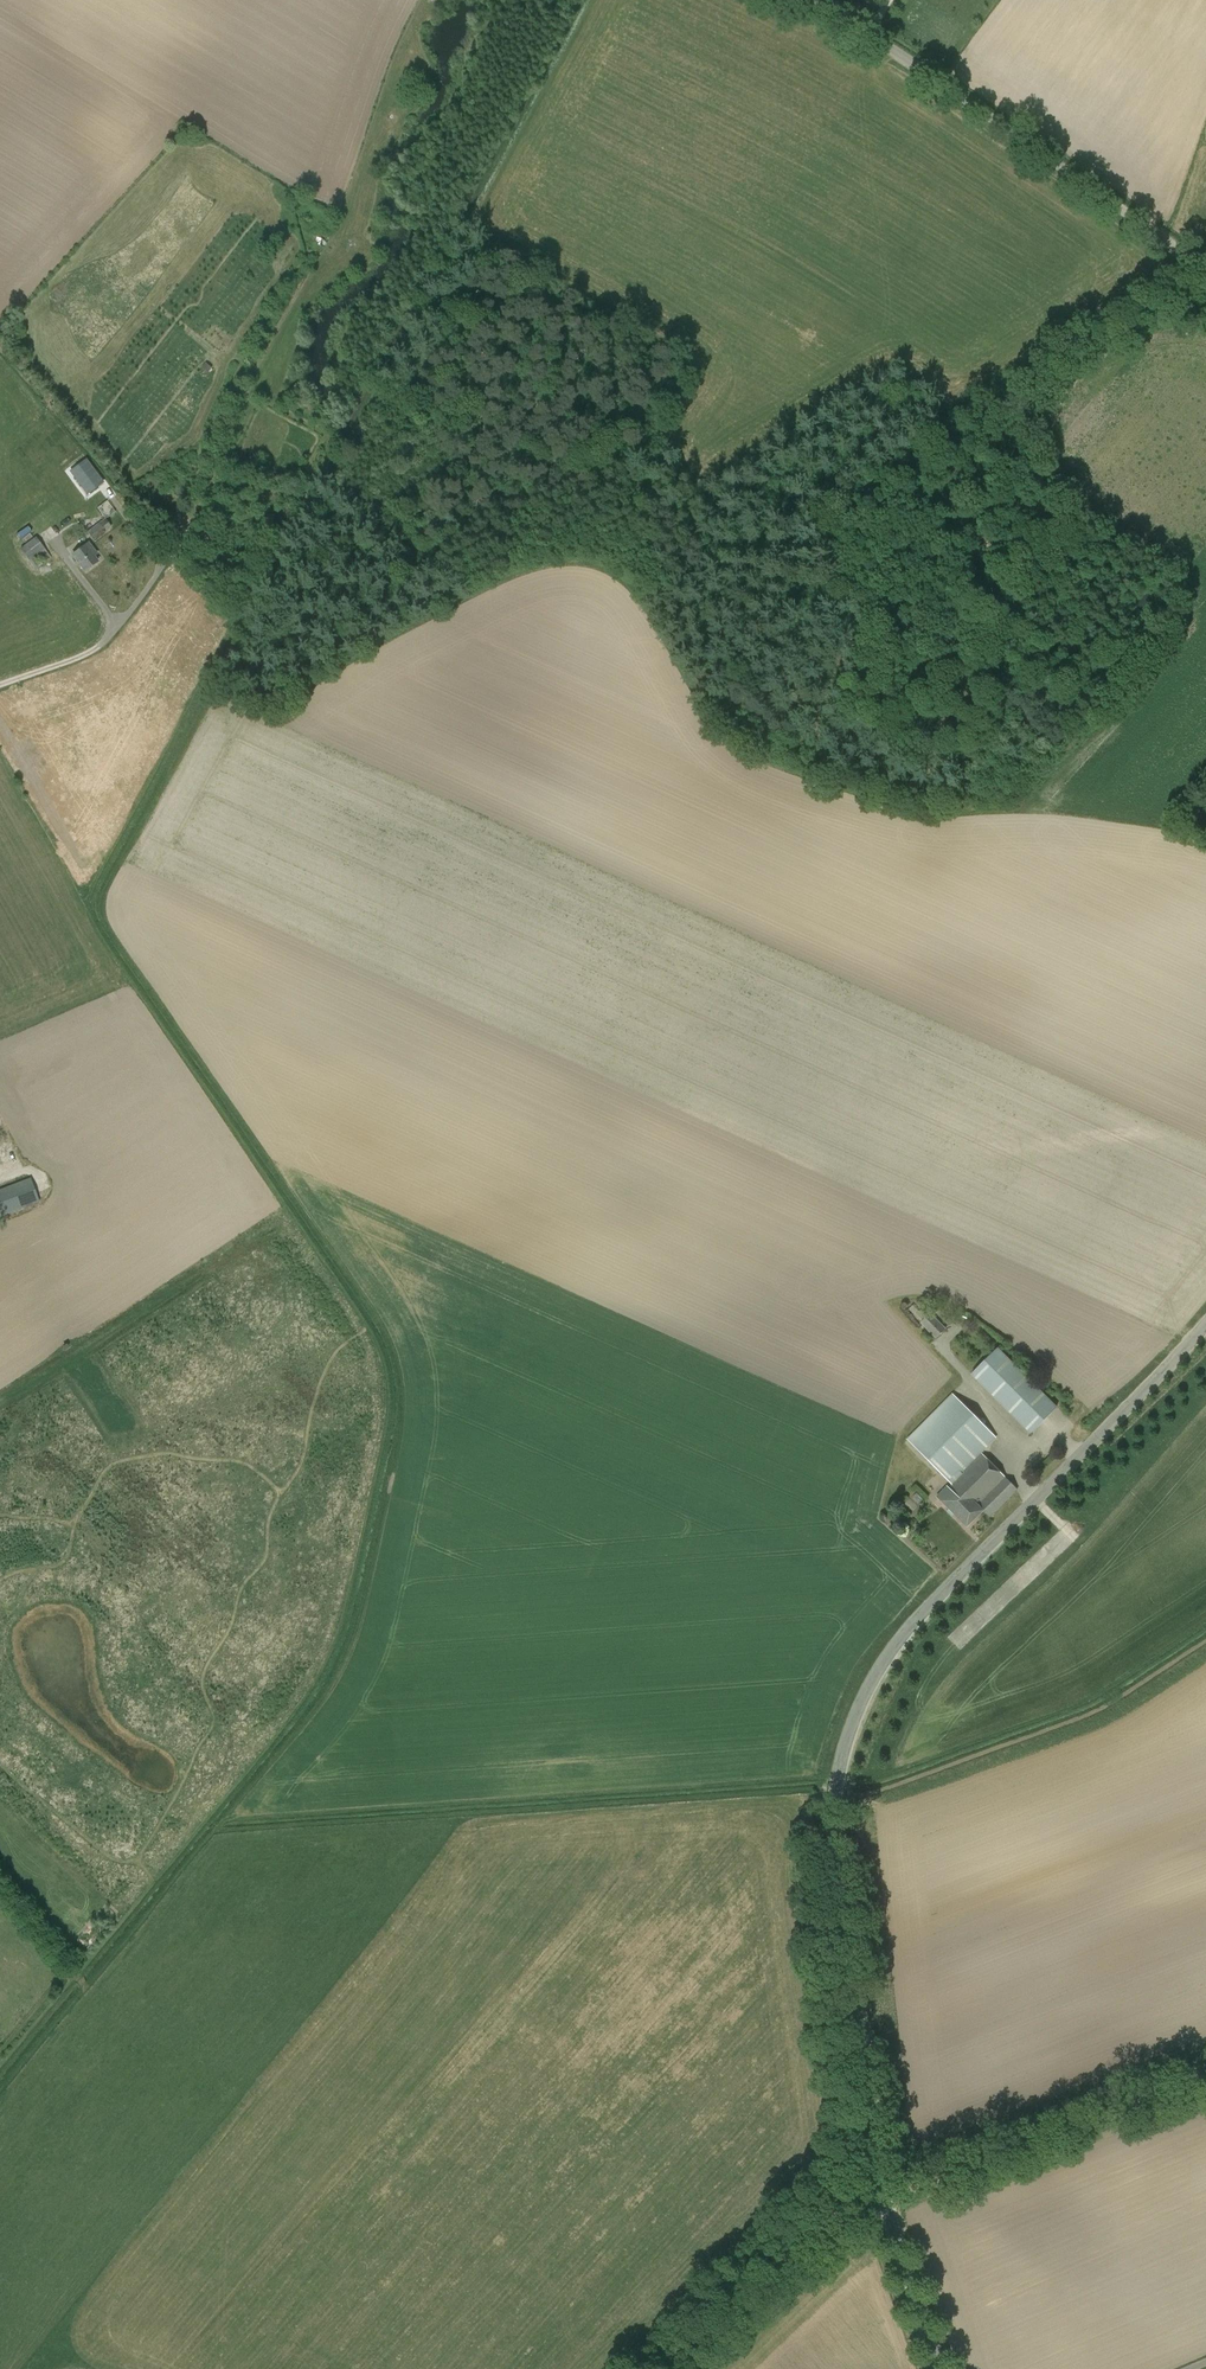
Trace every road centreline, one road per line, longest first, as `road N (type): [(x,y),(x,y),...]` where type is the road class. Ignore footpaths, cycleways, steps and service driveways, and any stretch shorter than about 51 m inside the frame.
road 1 (tertiary): [(941,2368),(863,2112),(831,1815),(849,1730),(892,1645),(1205,1323)]
road 2 (unclassified): [(1205,267),(943,81),(798,0)]
road 3 (track): [(1205,2079),(885,2200)]
road 4 (track): [(680,2368),(827,2227),(885,2200)]
road 5 (track): [(0,684),(88,653),(105,639),(109,616),(70,563)]

